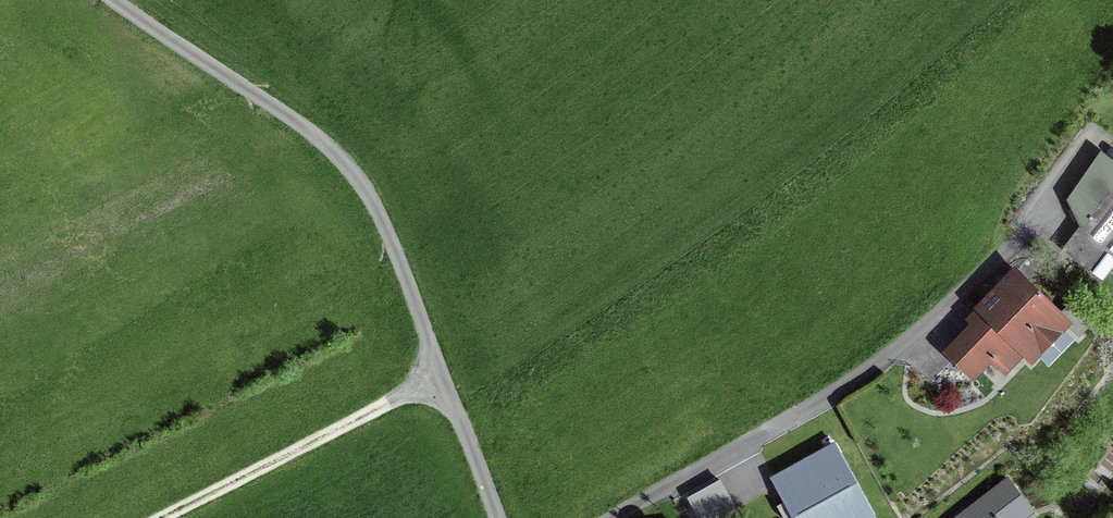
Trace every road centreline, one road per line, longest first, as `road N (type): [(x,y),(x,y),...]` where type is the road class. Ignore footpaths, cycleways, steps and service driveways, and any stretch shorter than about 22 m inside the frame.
road 1 (residential): [(496,517),(404,275),(355,174),(310,132),(112,0)]
road 2 (residential): [(615,517),(855,380),(1028,230),(1076,157)]
road 3 (track): [(442,376),(167,517)]

